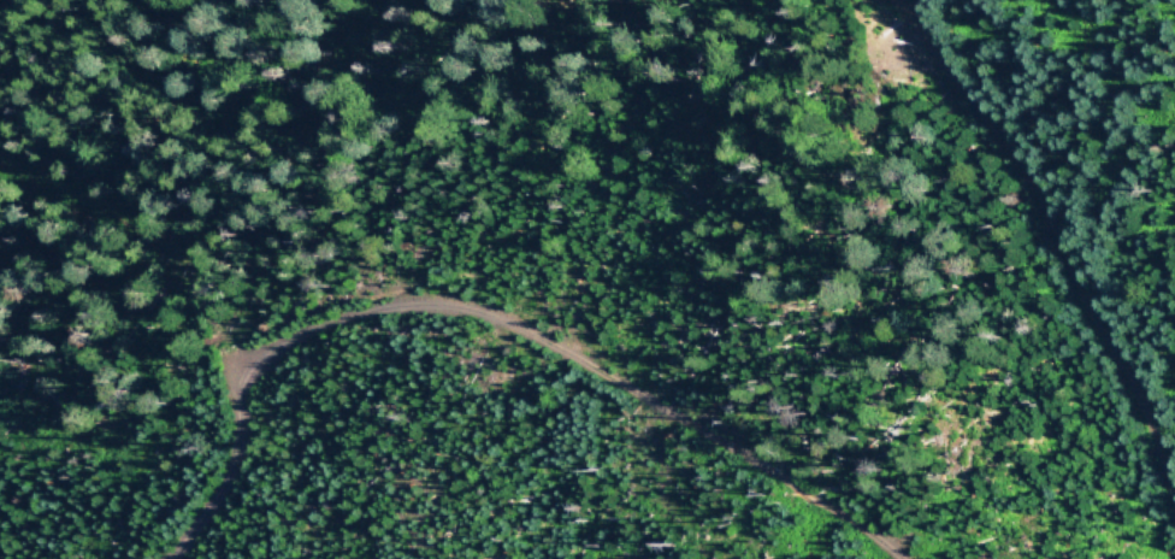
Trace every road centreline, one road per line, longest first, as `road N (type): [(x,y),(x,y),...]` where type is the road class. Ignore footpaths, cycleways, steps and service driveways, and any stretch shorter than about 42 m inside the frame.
road 1 (track): [(158,558),(226,445),(226,402),(247,361),(329,311),(403,304),(477,316),(554,353),(893,558)]
road 2 (track): [(1174,478),(998,116),(885,0)]
road 3 (track): [(226,402),(155,229),(54,165),(0,150)]

